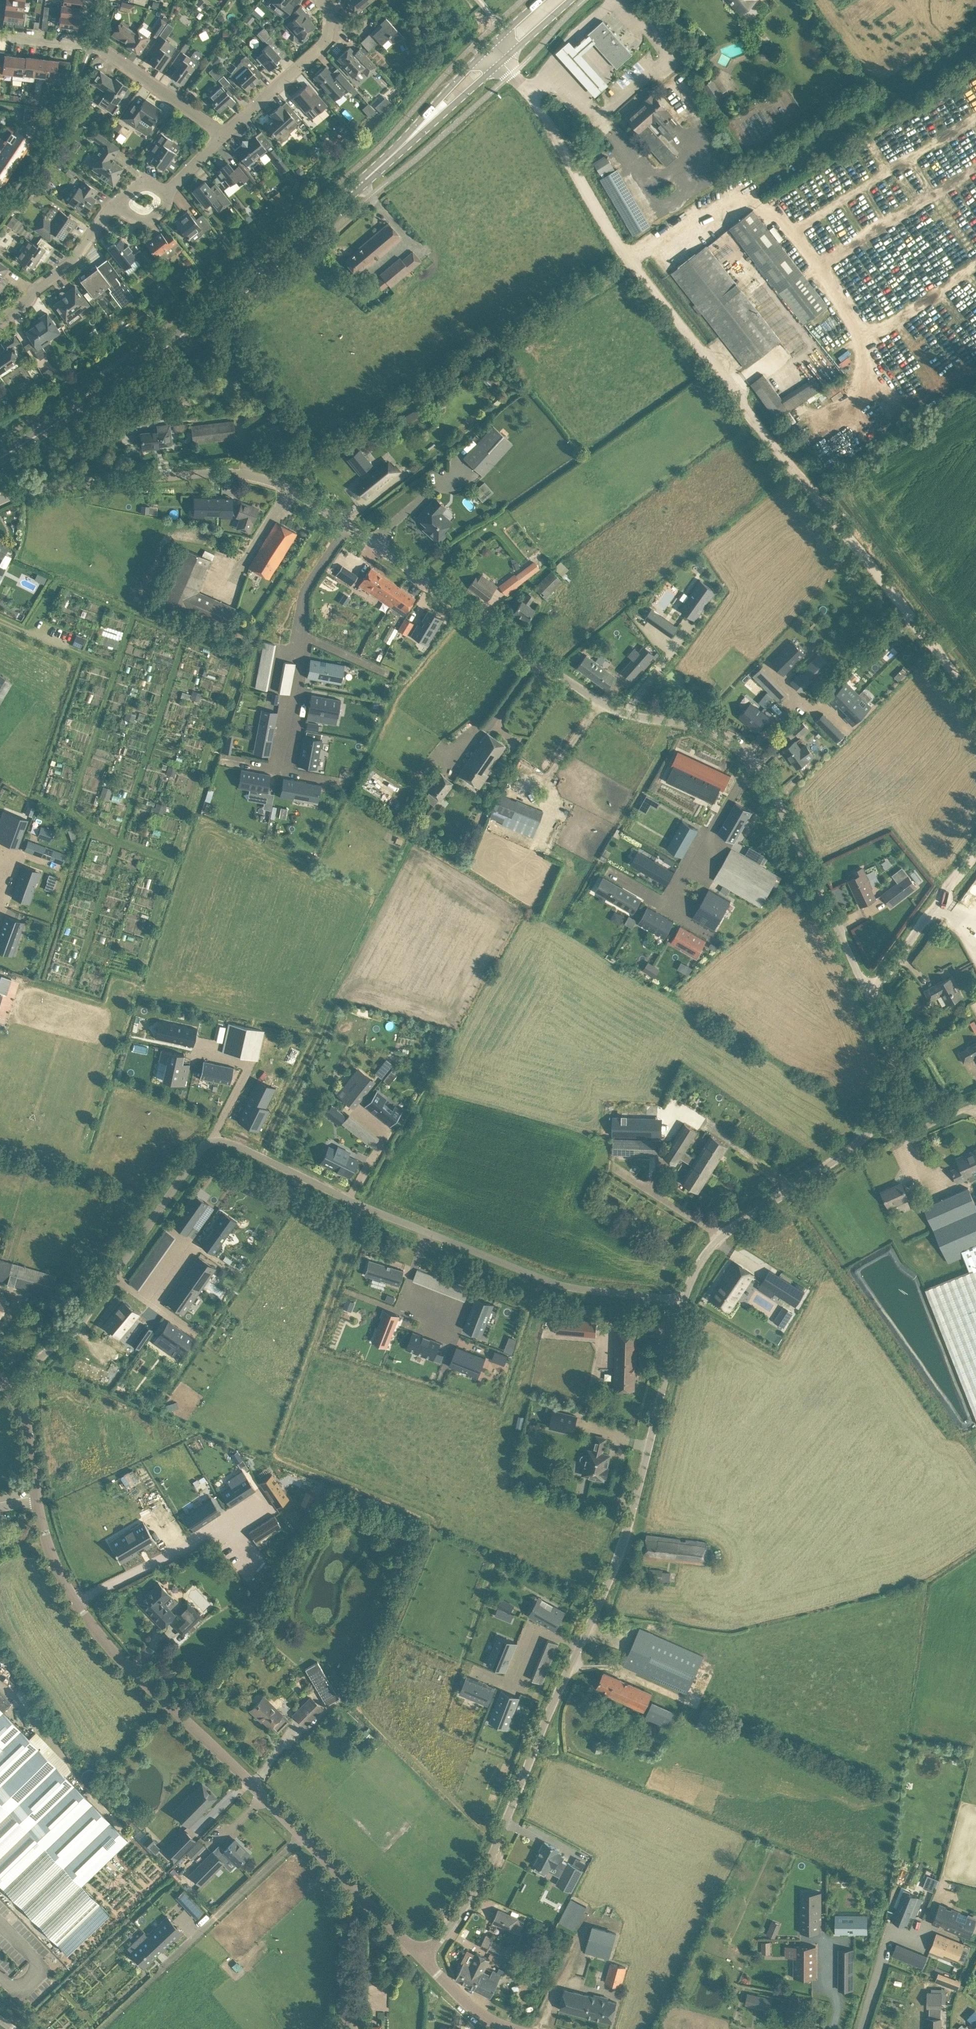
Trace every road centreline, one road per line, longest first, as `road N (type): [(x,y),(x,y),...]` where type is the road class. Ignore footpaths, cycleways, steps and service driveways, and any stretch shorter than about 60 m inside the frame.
road 1 (track): [(523,88),(612,234),(975,707)]
road 2 (track): [(736,198),(273,483)]
road 3 (secondary): [(0,455),(173,339),(417,134)]
road 4 (residential): [(746,753),(716,731),(601,703),(347,526)]
road 5 (residential): [(580,1646),(626,1529),(686,1298)]
road 6 (residential): [(347,526),(296,494),(238,472),(79,485),(0,501)]
road 7 (residential): [(423,1957),(471,1898),(580,1646)]
road 8 (residential): [(302,1835),(75,1602)]
road 9 (residential): [(428,1232),(544,1279),(686,1298)]
road 10 (residential): [(686,1298),(695,1269),(722,1234),(878,1122)]
road 11 (residential): [(867,990),(753,760)]
road 12 (residential): [(224,134),(104,50),(0,36)]
road 13 (residential): [(75,1602),(43,1528),(15,1401)]
road 14 (secondary): [(417,134),(571,0)]
road 15 (residential): [(252,1510),(75,1602)]
road 16 (residential): [(168,1961),(302,1835)]
road 17 (secondary): [(540,0),(433,102),(417,134)]
road 18 (residential): [(224,134),(323,44),(323,0)]
road 19 (residential): [(113,1277),(198,1152),(215,1140)]
road 20 (residential): [(423,1957),(302,1835)]
road 21 (residential): [(753,760),(667,902)]
road 22 (residential): [(0,320),(79,253),(116,204)]
road 23 (residential): [(15,1401),(33,1384),(37,1361),(76,1331),(113,1277)]
road 24 (unclassified): [(867,990),(959,875)]
road 25 (residential): [(215,1140),(347,1199)]
road 26 (residential): [(878,1122),(892,1055),(867,990)]
road 27 (residential): [(303,634),(282,767)]
road 28 (residential): [(195,1052),(247,1066),(215,1140)]
road 29 (residential): [(428,1232),(402,1300),(456,1320)]
road 30 (residential): [(918,1940),(891,1931),(860,2028)]
road 31 (residential): [(347,526),(306,588),(303,634)]

